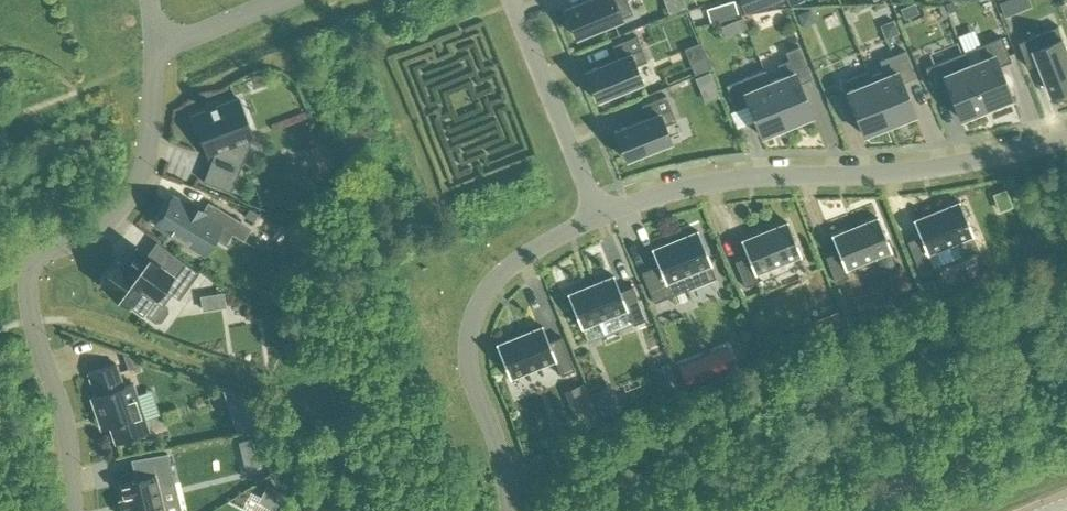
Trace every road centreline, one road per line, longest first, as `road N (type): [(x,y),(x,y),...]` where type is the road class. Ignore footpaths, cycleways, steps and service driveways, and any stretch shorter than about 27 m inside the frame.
road 1 (residential): [(73,510),(63,415),(32,322),(27,278),(39,257),(93,234),(137,183),(150,139),(155,44)]
road 2 (residential): [(598,216),(713,181),(917,170),(1066,138)]
road 3 (residential): [(509,510),(504,469),(468,371),(470,325),(494,279),(598,216)]
road 4 (residential): [(598,216),(511,0)]
road 5 (residential): [(155,44),(282,0)]

